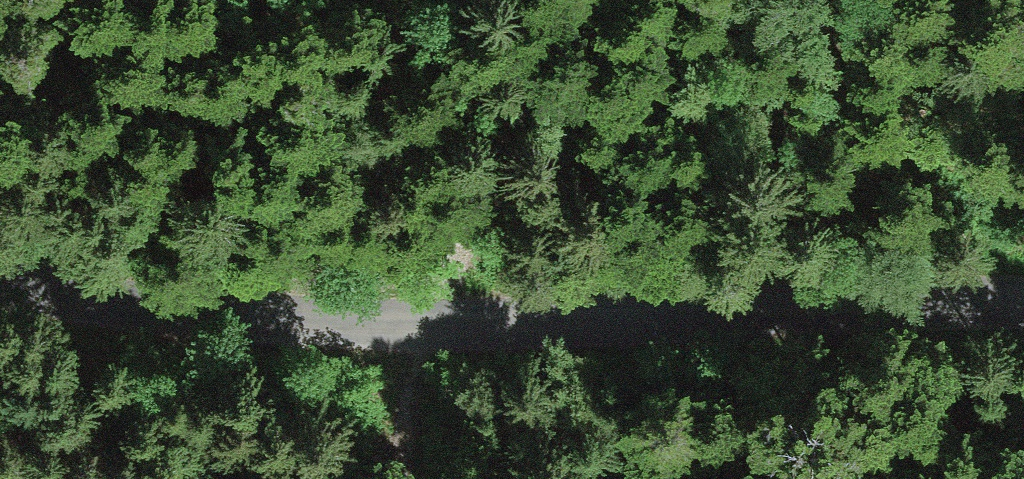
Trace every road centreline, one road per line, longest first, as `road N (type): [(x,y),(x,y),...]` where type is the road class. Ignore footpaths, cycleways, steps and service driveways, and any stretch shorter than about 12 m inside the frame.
road 1 (tertiary): [(1023,305),(436,329),(227,315),(0,287)]
road 2 (track): [(402,478),(436,329),(492,195),(599,0)]

